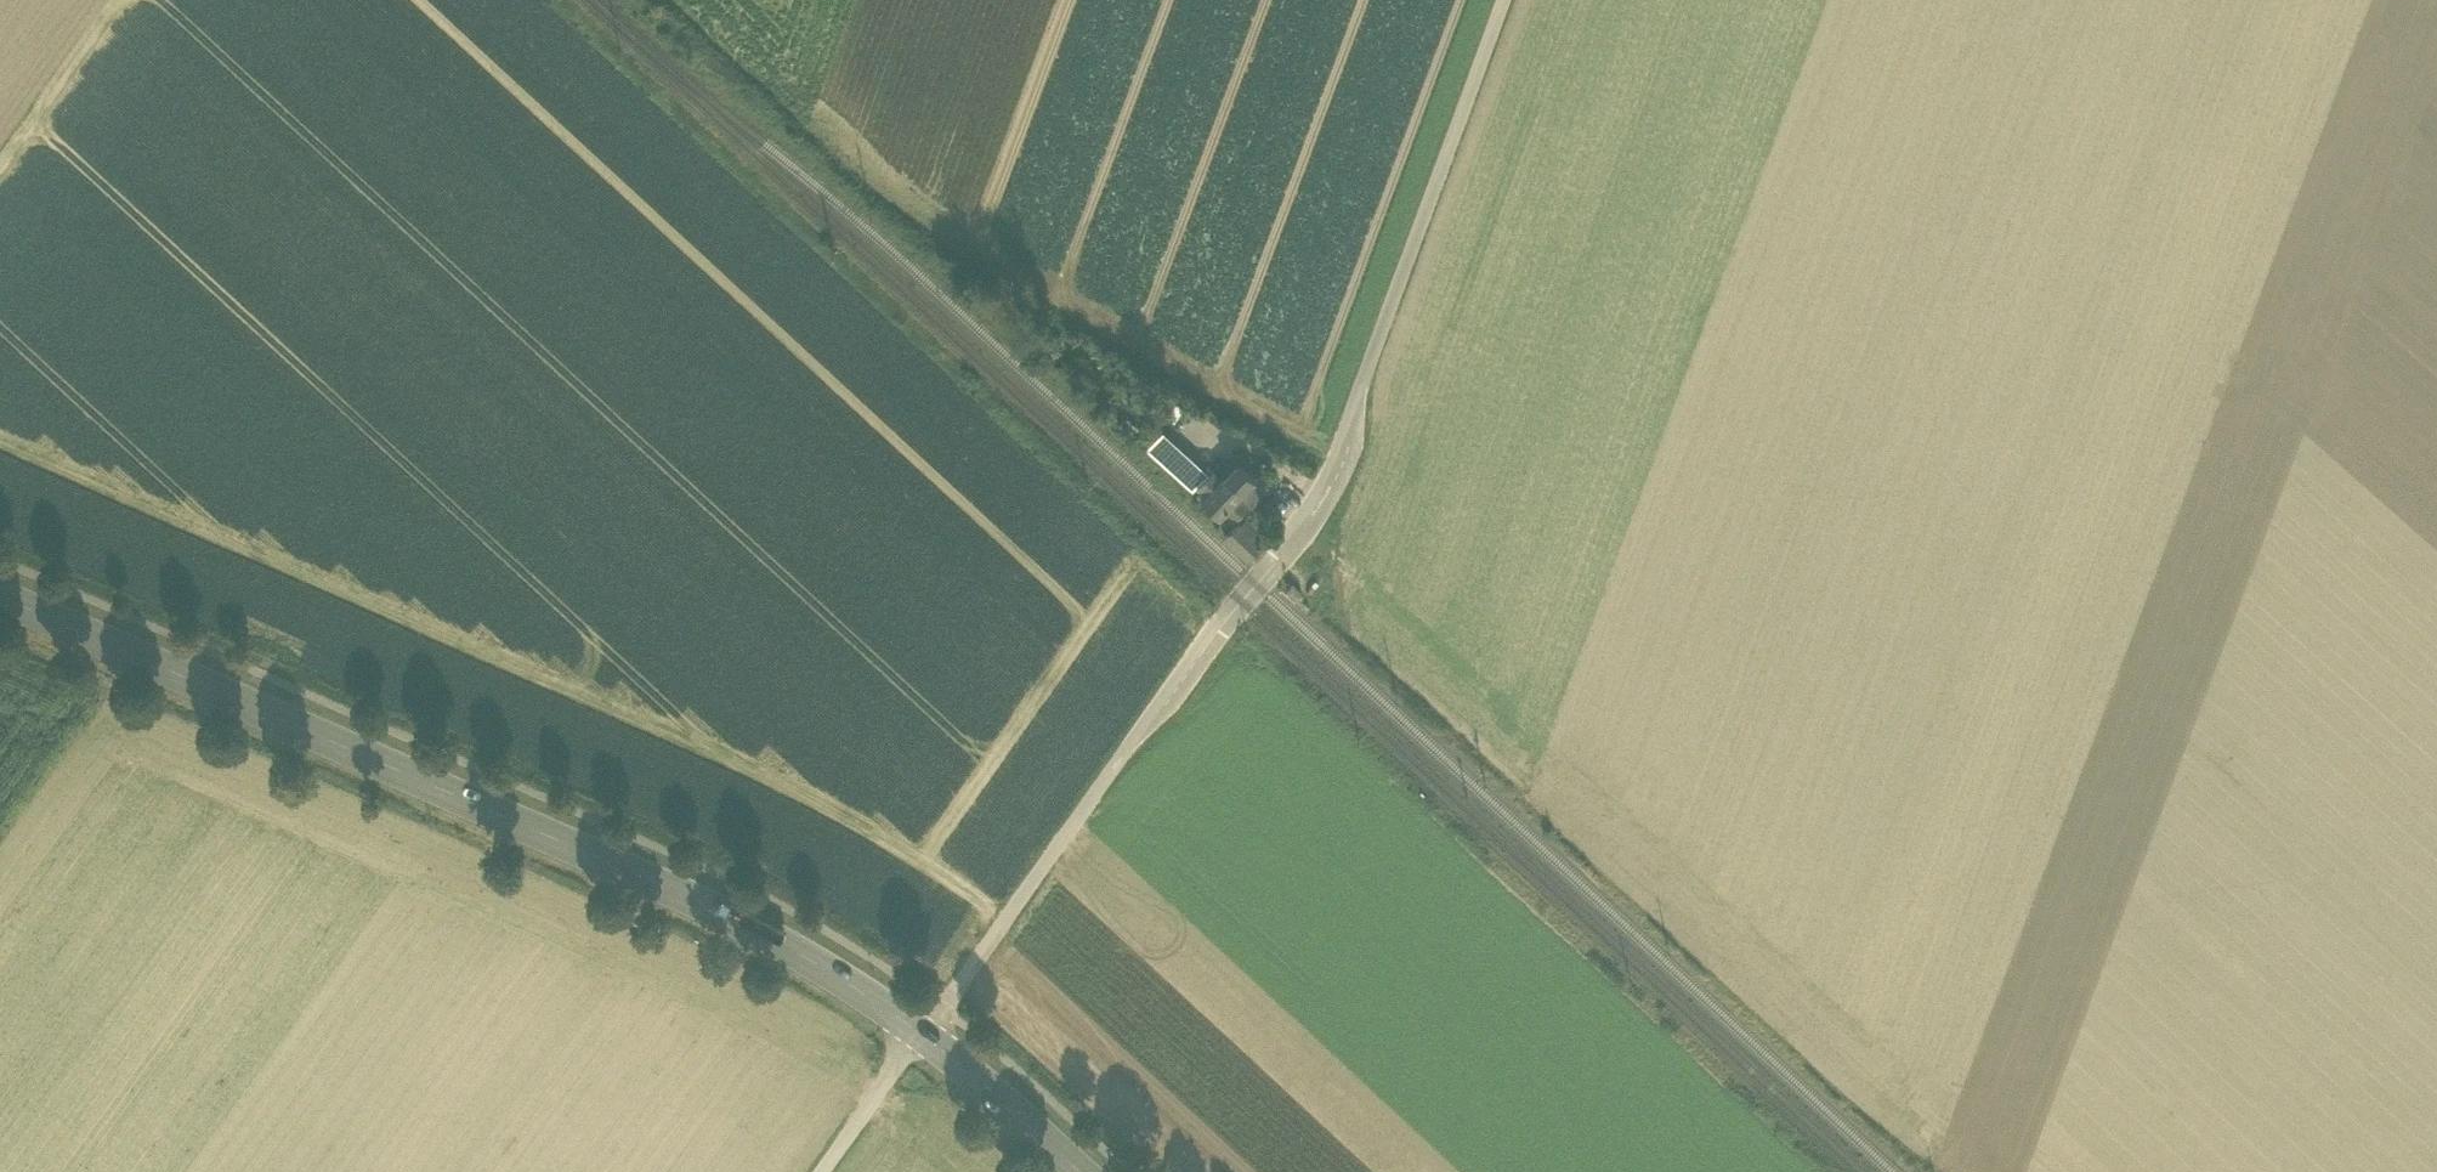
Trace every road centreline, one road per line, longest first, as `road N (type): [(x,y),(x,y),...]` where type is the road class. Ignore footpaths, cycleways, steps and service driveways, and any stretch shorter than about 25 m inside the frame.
road 1 (unclassified): [(1502,0),(1370,354),(1336,477),(925,1035)]
road 2 (secondary): [(0,592),(723,910),(925,1035)]
road 3 (secondary): [(925,1035),(1081,1171)]
road 4 (track): [(925,1035),(825,1171)]

